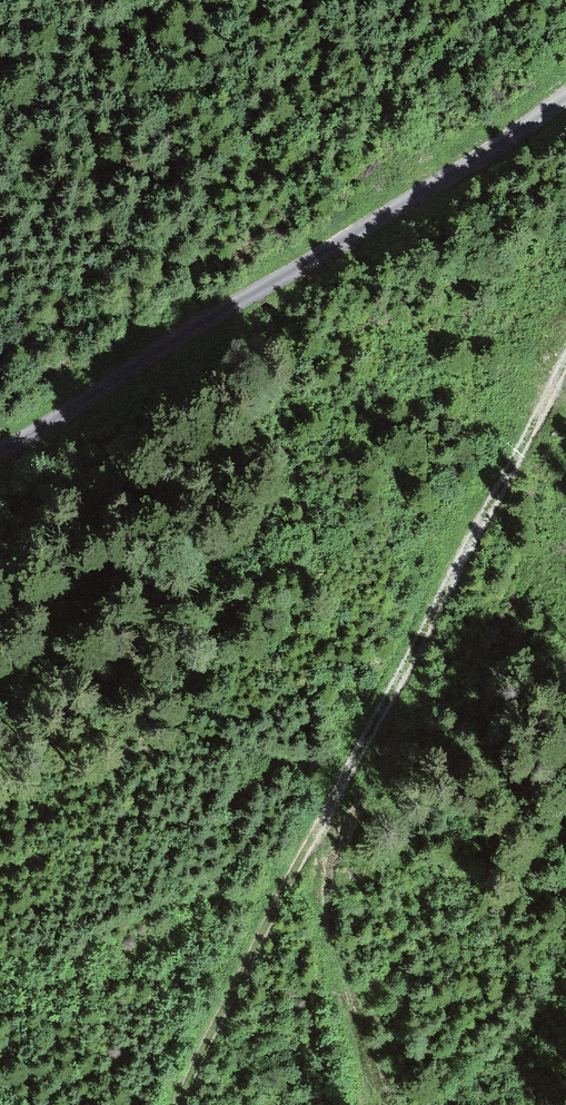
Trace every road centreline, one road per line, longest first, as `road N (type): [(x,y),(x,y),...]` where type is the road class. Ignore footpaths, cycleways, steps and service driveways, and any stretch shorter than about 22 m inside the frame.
road 1 (track): [(184,1104),(565,359)]
road 2 (unclassified): [(0,442),(565,96)]
road 3 (track): [(382,1104),(330,940),(322,831)]

